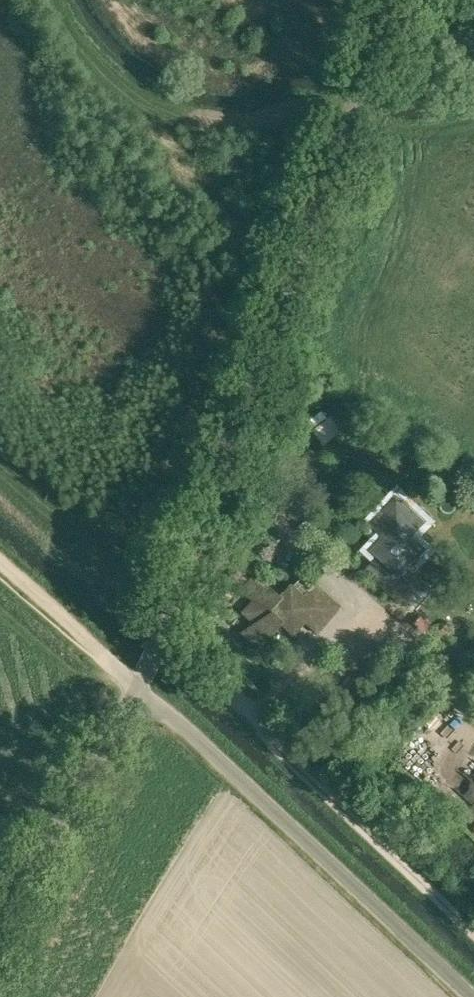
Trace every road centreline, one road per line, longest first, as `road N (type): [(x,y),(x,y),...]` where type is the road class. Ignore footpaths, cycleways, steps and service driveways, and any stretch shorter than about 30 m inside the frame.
road 1 (unclassified): [(138,687),(175,610),(395,0)]
road 2 (unclassified): [(472,996),(138,687)]
road 3 (track): [(159,642),(473,935)]
road 4 (unclassified): [(0,927),(138,687)]
road 5 (track): [(138,687),(0,561)]
road 6 (track): [(353,121),(414,126),(473,112)]

